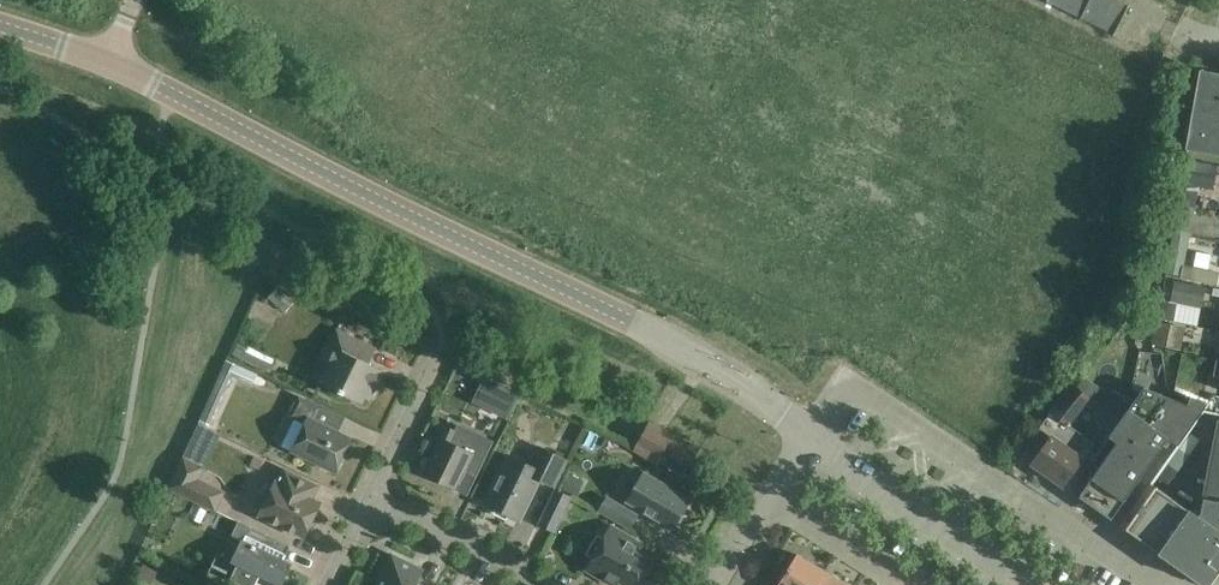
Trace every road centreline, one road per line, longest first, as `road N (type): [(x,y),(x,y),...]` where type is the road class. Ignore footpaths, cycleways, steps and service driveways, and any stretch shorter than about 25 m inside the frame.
road 1 (tertiary): [(809,433),(677,344),(108,62),(0,24)]
road 2 (tertiary): [(1027,584),(809,433)]
road 3 (residential): [(548,584),(371,497)]
road 4 (residential): [(909,584),(769,494)]
road 5 (residential): [(371,497),(431,366)]

